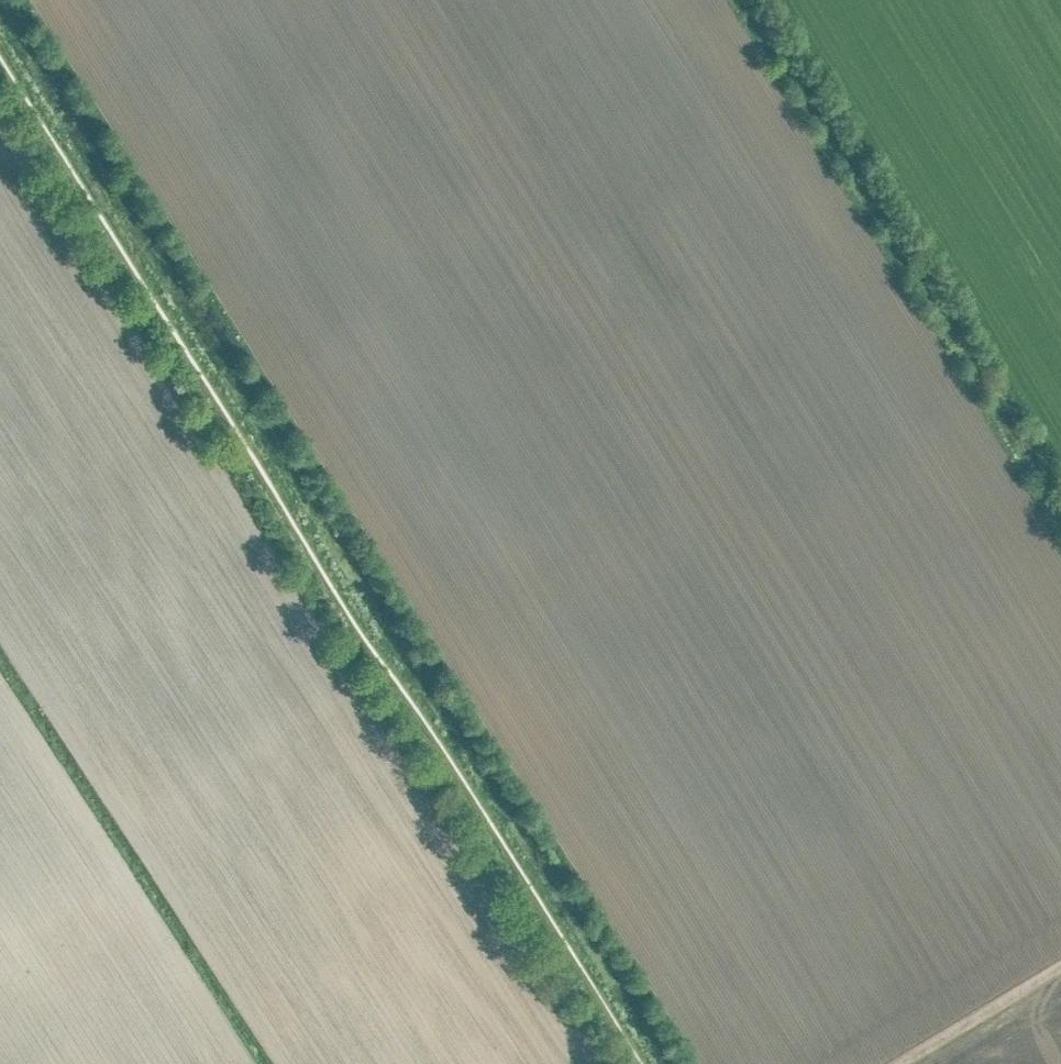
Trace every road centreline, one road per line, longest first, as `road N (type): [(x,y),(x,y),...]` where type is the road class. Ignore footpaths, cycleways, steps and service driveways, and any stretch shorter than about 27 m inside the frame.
road 1 (track): [(1060,965),(896,1063)]

